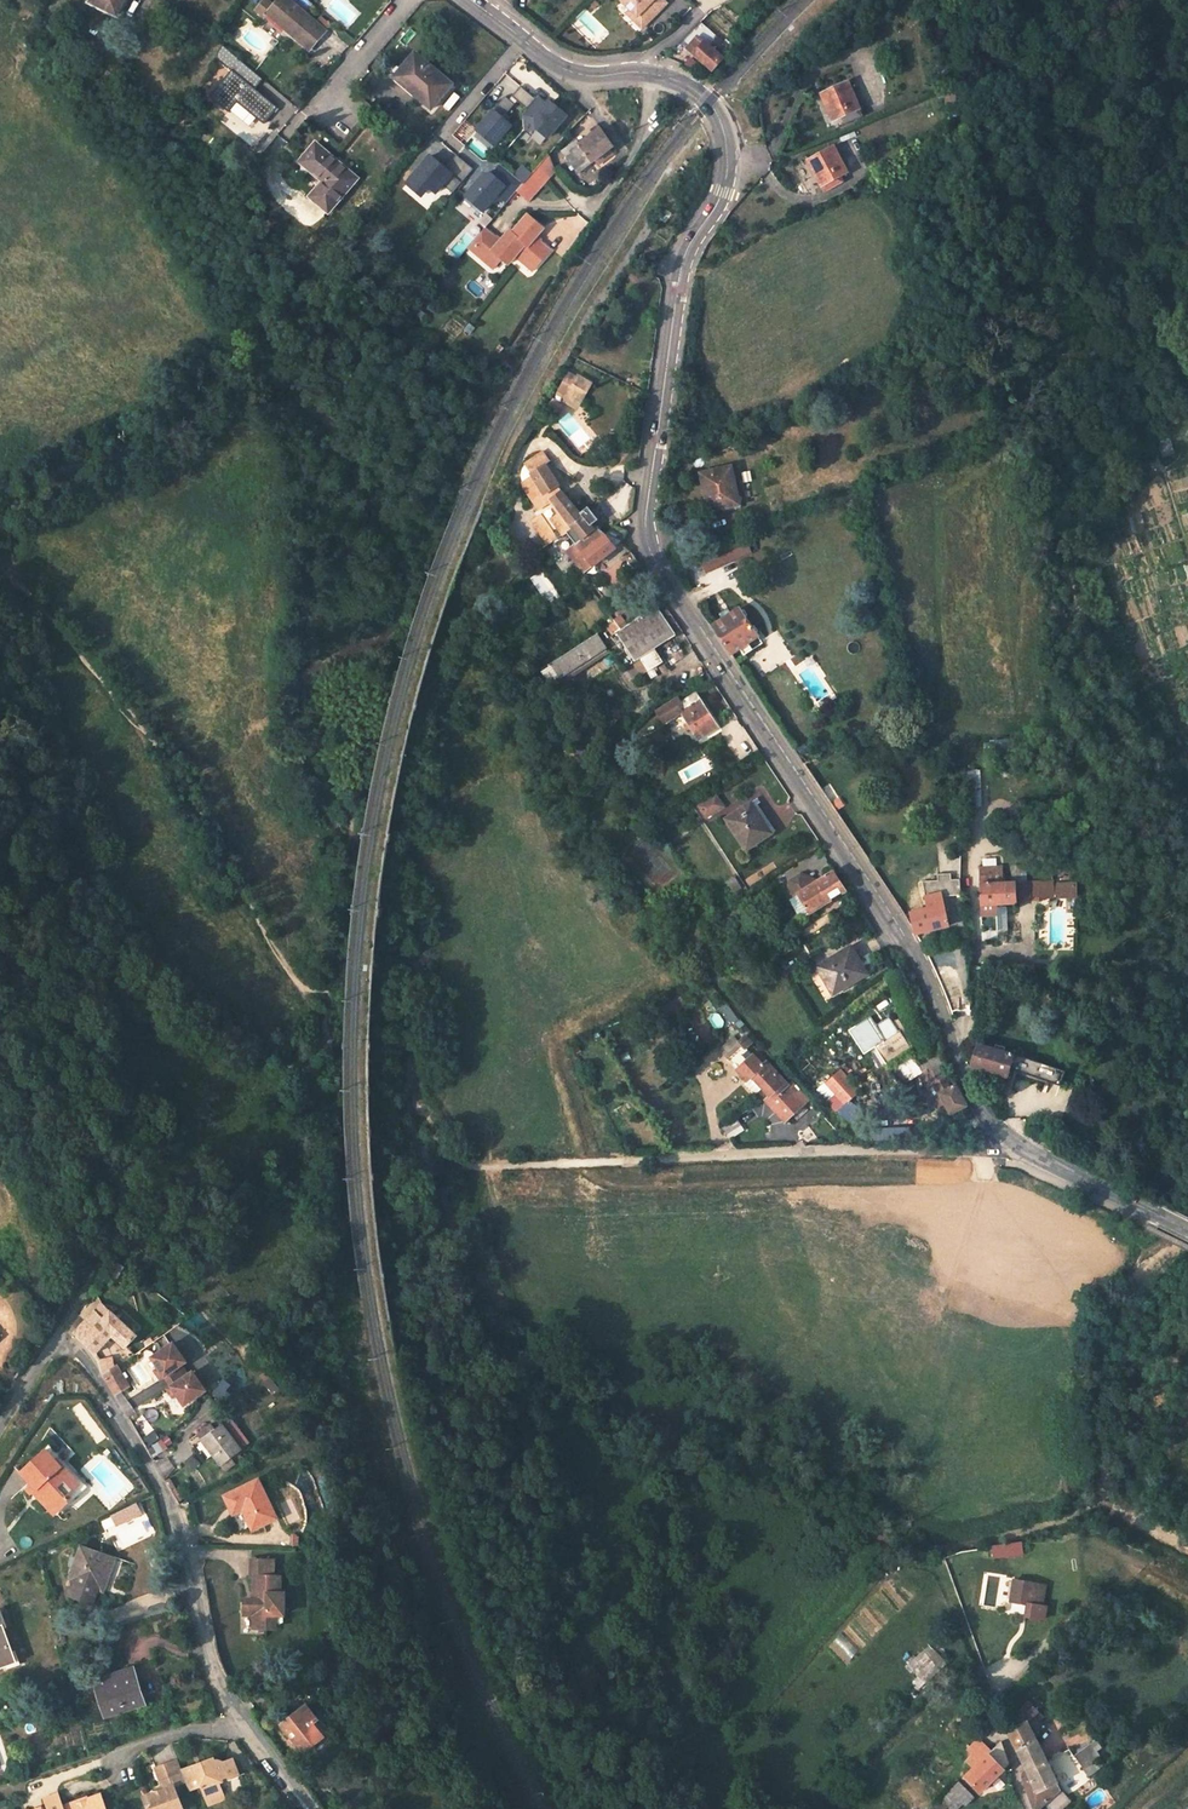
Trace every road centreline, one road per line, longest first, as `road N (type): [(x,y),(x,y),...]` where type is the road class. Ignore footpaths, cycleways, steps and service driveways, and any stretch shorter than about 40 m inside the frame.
road 1 (unclassified): [(1013,1152),(974,1102),(927,974),(899,926),(649,551),(645,524),(679,278),(727,171),(718,116),(688,86),(666,77),(564,69),(470,0)]
road 2 (track): [(334,1050),(217,1035),(75,918),(61,931),(122,1196),(60,1345)]
road 3 (residential): [(311,1808),(219,1683),(162,1489),(85,1355),(60,1345)]
road 4 (residential): [(1013,1152),(625,1160)]
road 5 (track): [(625,1160),(469,1166),(381,1069),(334,1050)]
road 6 (unclassified): [(1187,1229),(1013,1152)]
road 7 (track): [(986,1689),(935,1555)]
road 8 (residential): [(408,0),(320,108)]
road 9 (residential): [(986,1689),(1030,1808)]

